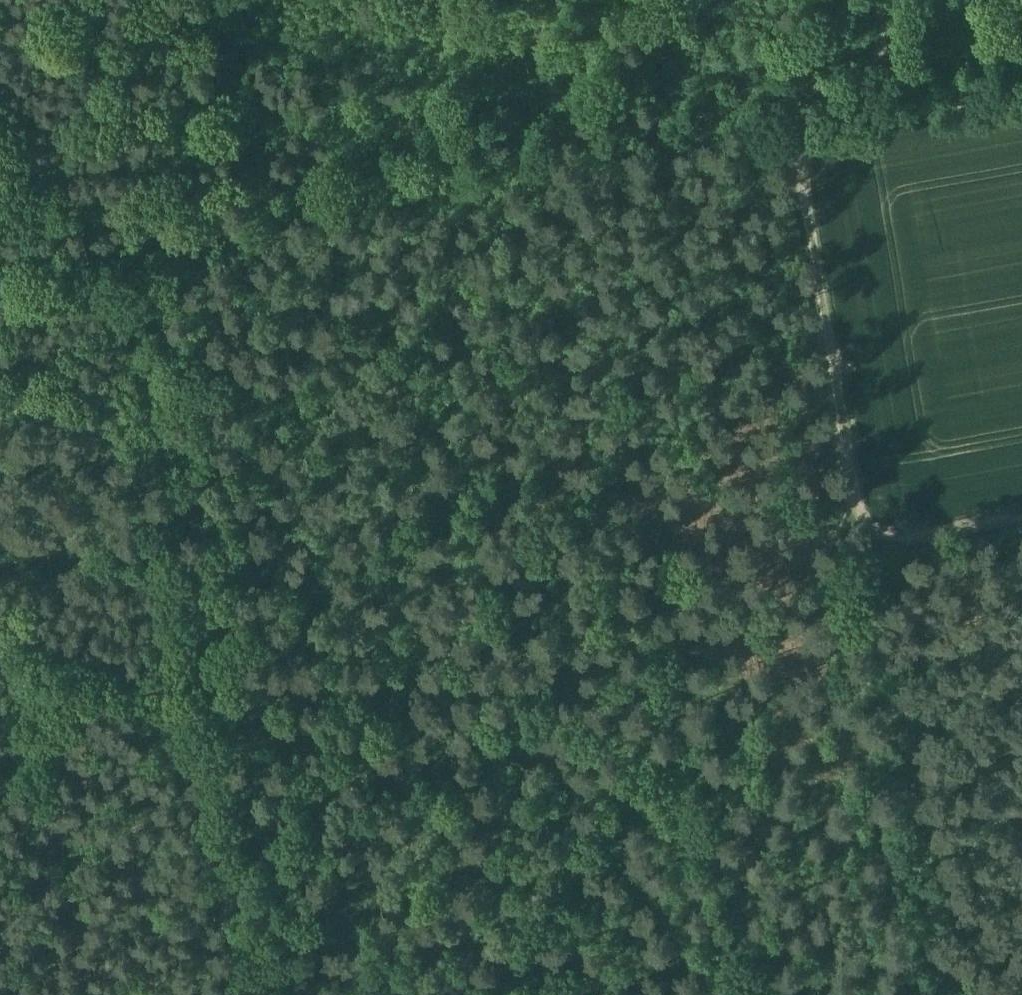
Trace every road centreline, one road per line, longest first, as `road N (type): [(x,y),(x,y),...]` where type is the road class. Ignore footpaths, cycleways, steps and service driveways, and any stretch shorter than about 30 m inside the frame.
road 1 (track): [(1021,96),(779,151),(850,550)]
road 2 (track): [(850,550),(1021,531)]

